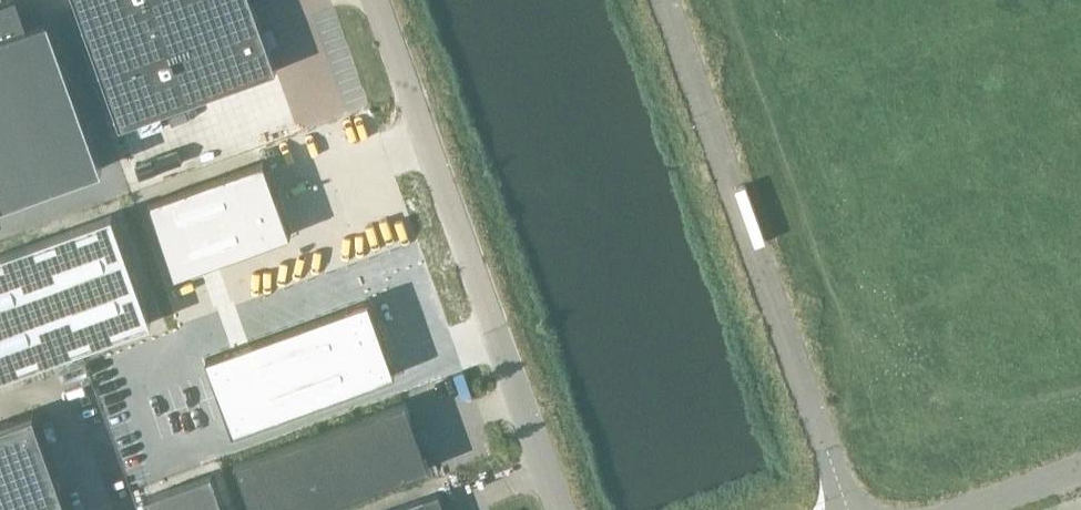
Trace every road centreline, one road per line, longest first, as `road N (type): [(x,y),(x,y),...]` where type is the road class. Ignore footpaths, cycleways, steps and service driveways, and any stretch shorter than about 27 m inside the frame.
road 1 (unclassified): [(376,0),(561,509)]
road 2 (unclassified): [(850,509),(668,0)]
road 3 (unclassified): [(958,509),(1080,466)]

